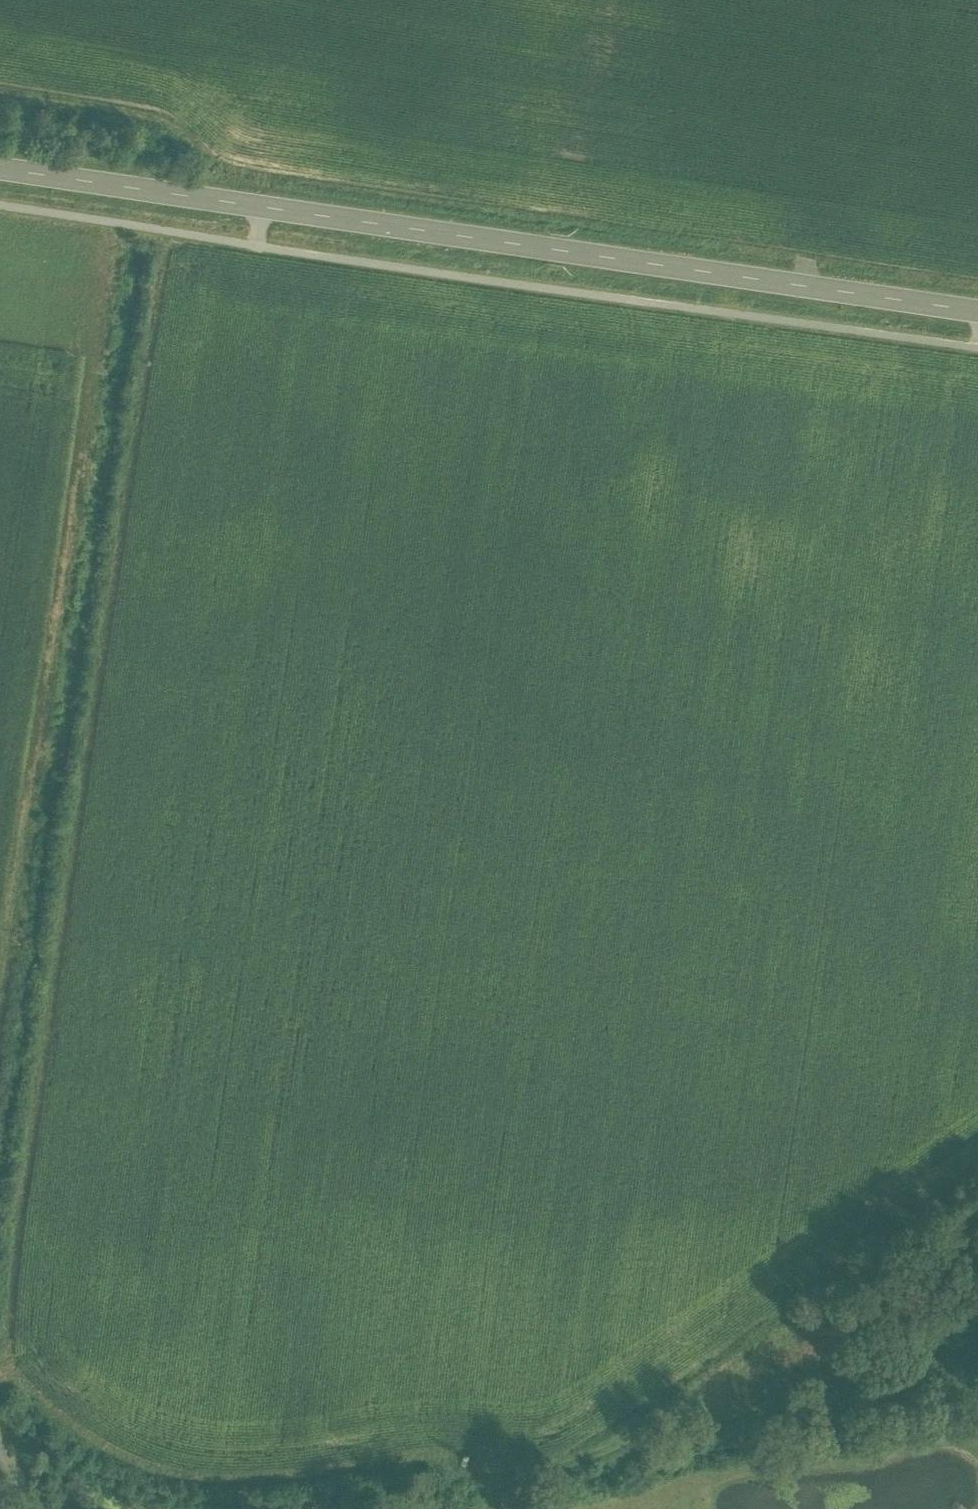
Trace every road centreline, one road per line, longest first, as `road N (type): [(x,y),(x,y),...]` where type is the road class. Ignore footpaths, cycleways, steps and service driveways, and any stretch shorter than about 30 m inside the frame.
road 1 (secondary): [(977,311),(0,169)]

